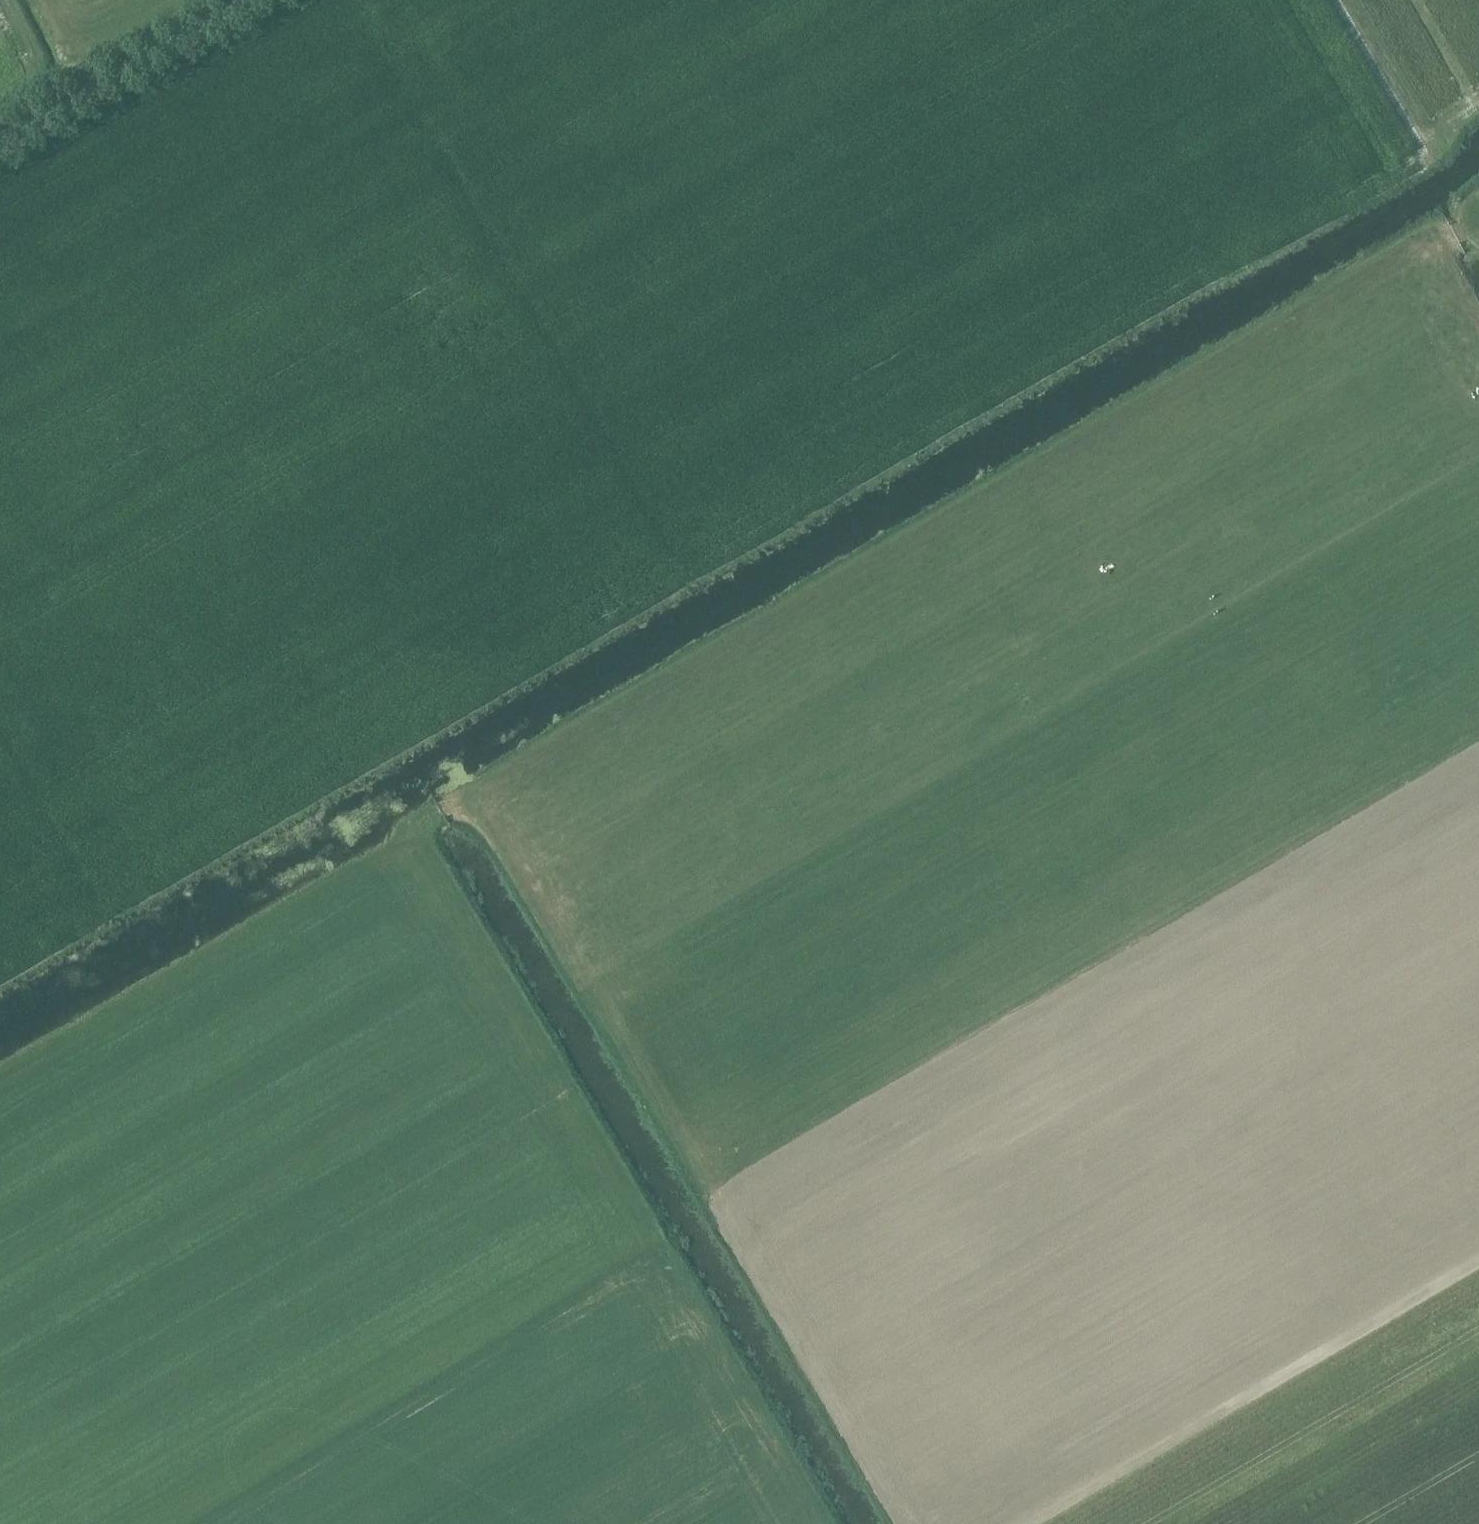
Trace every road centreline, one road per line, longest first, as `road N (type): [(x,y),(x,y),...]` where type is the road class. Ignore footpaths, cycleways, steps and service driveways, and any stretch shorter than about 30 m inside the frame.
road 1 (tertiary): [(0,147),(259,0)]

